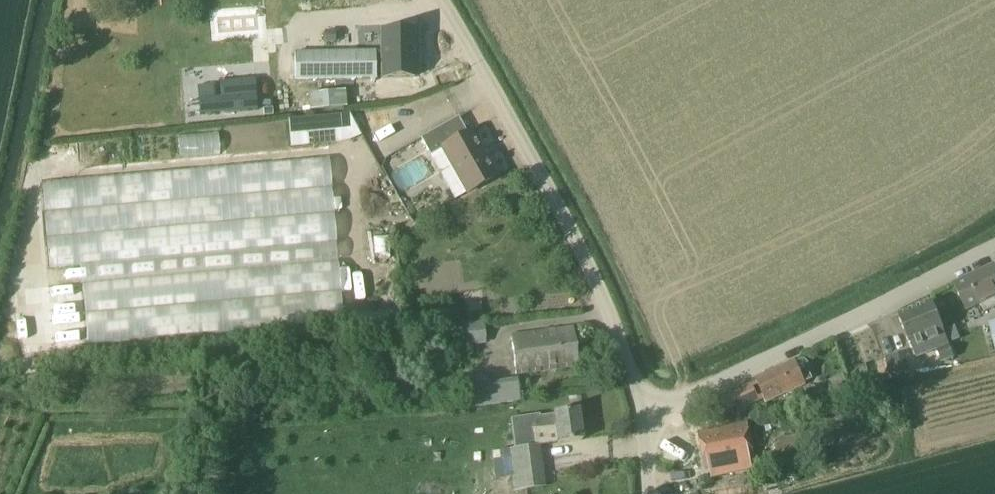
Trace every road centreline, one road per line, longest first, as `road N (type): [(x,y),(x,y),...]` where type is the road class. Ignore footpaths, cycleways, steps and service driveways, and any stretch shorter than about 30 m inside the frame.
road 1 (unclassified): [(647,421),(596,286),(439,0)]
road 2 (unclassified): [(647,421),(994,248)]

